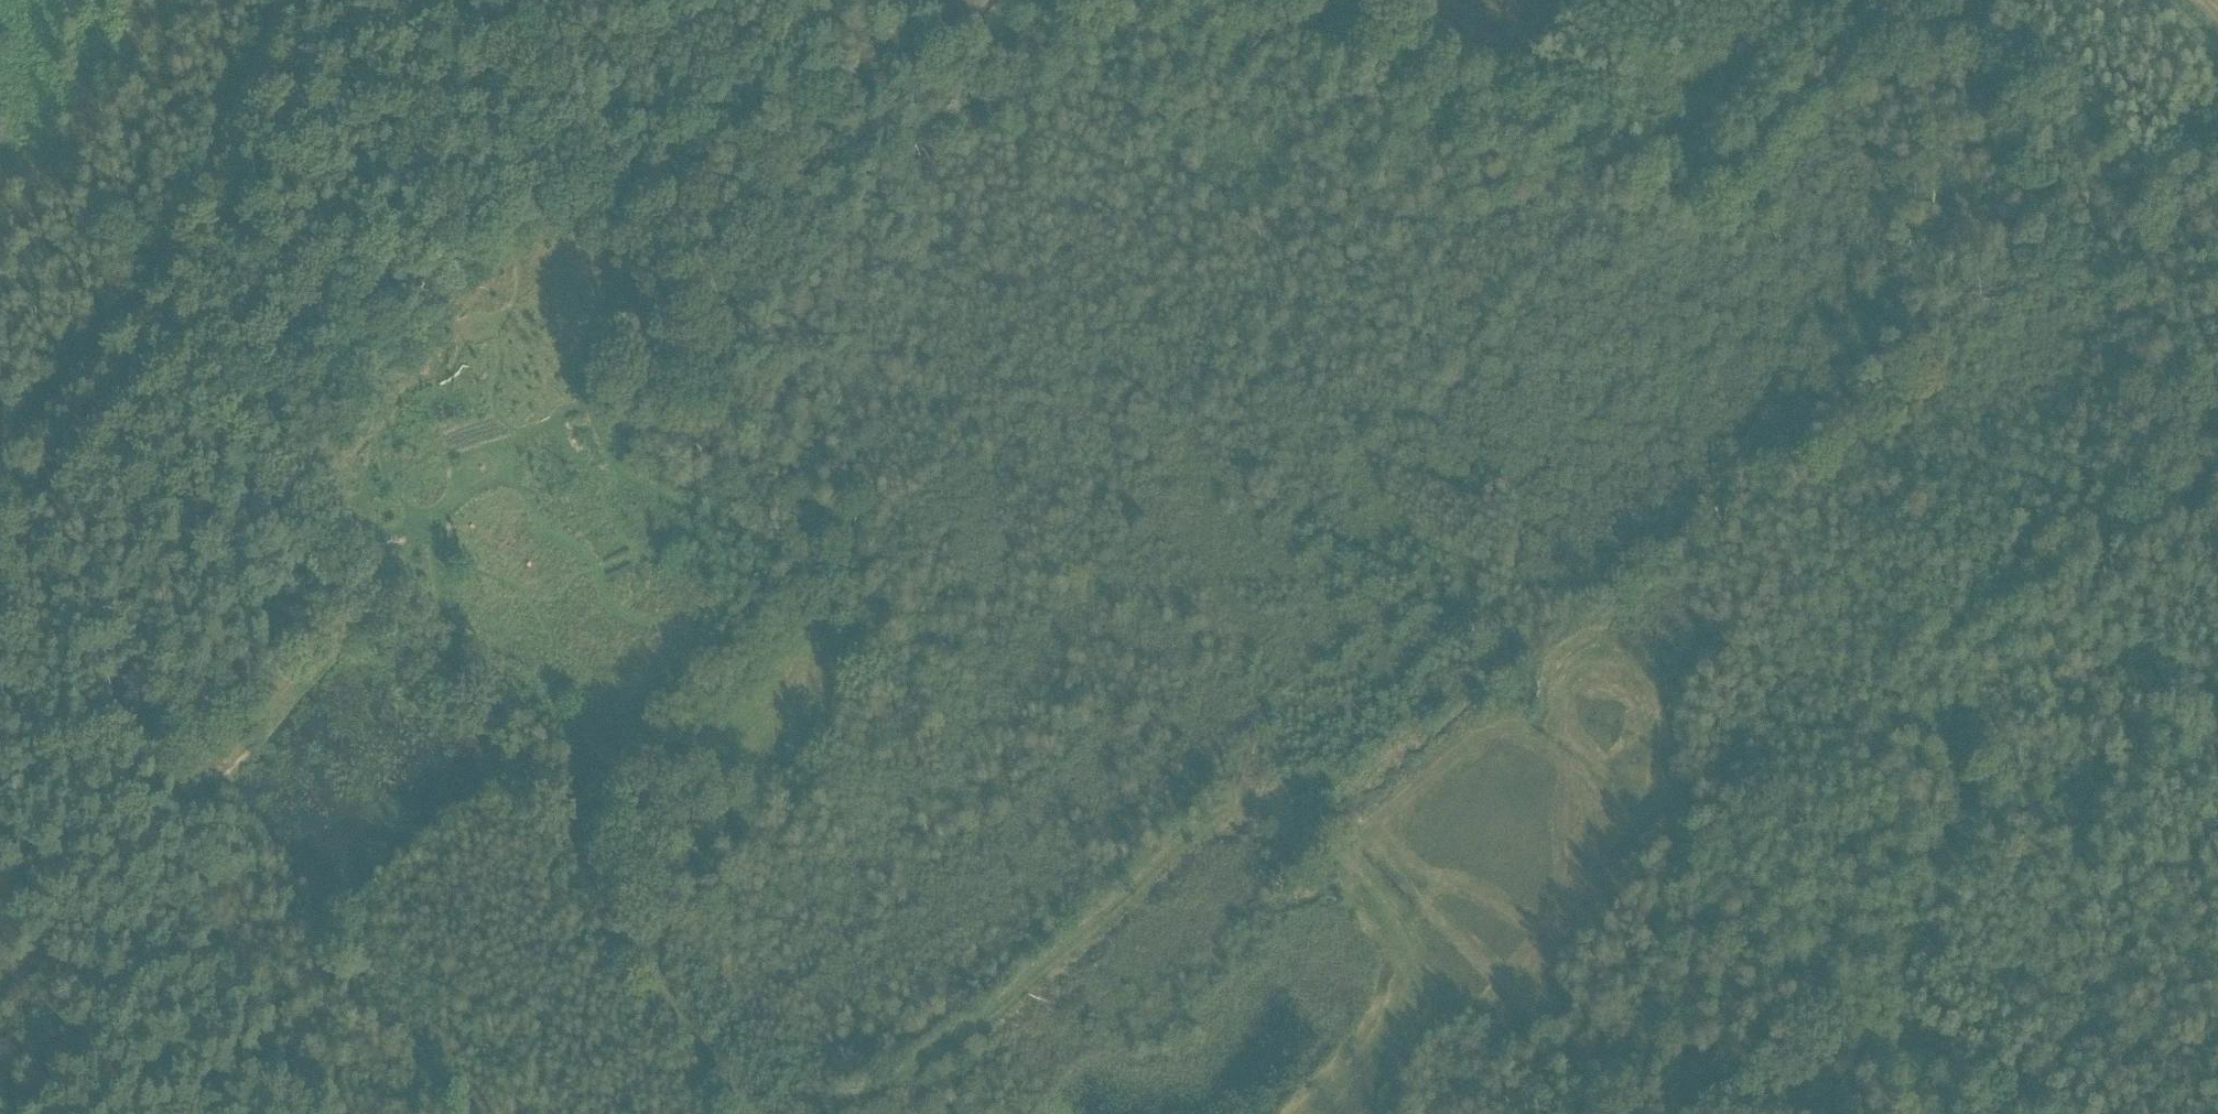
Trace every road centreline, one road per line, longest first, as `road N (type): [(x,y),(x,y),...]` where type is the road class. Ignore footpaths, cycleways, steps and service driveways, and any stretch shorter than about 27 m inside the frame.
road 1 (track): [(0,473),(126,338),(283,0)]
road 2 (track): [(379,586),(0,993)]

